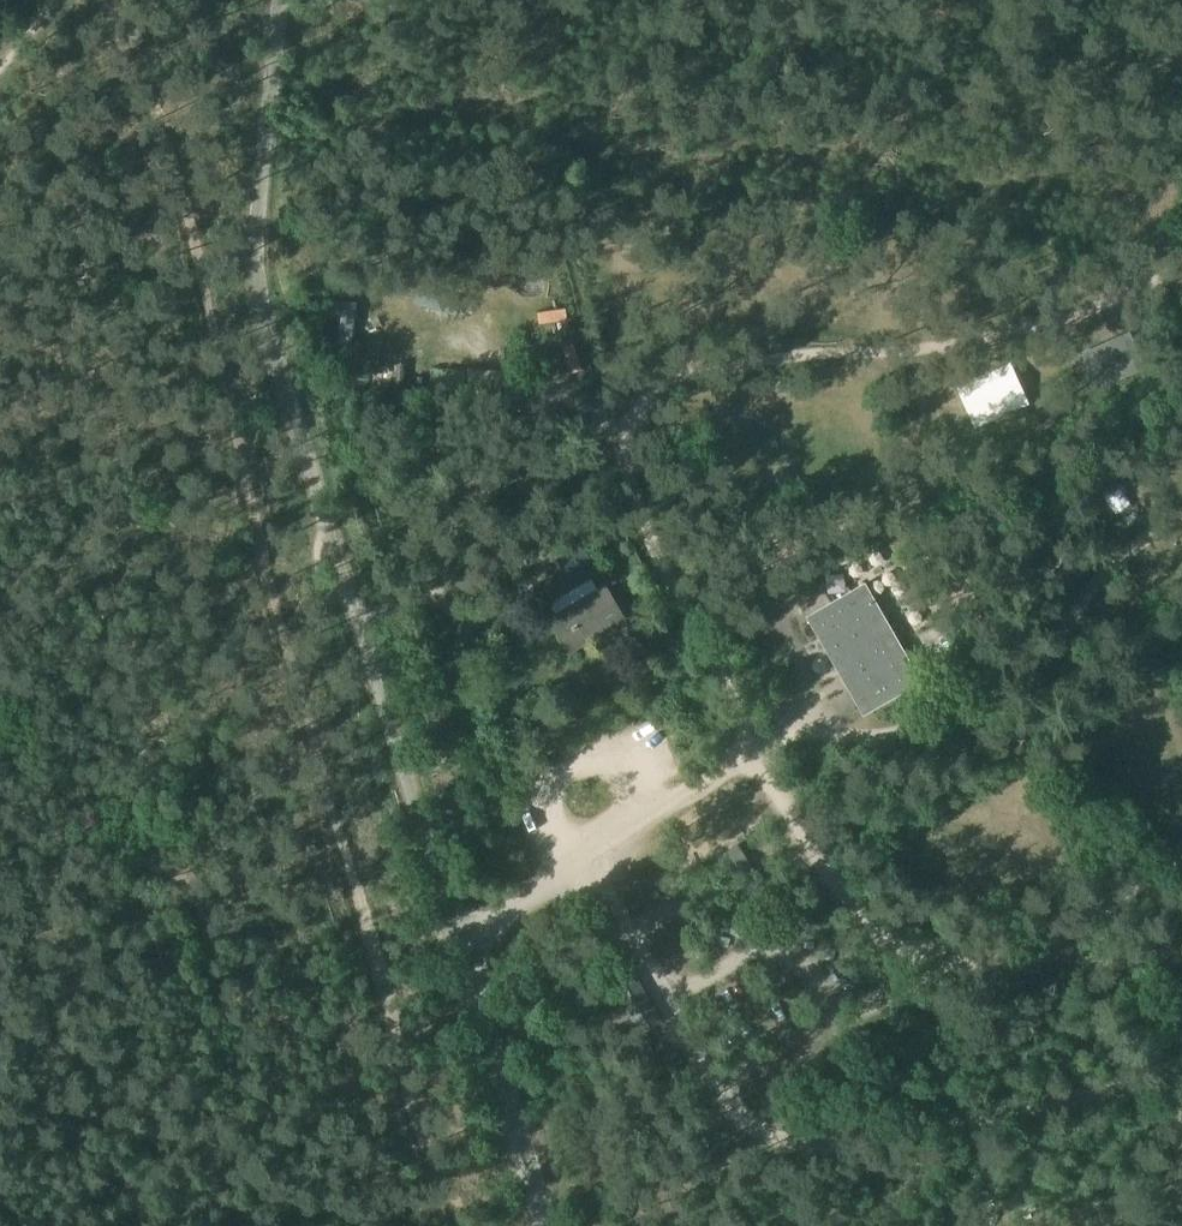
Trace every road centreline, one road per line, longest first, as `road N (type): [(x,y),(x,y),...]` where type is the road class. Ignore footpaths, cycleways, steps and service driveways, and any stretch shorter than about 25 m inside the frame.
road 1 (track): [(750,747),(629,496),(621,441),(652,394),(685,376),(751,363),(976,339),(1073,317),(1181,268)]
road 2 (unclassified): [(548,1225),(354,591)]
road 3 (track): [(354,591),(261,299),(258,229),(282,0)]
road 4 (track): [(1181,1083),(1162,1076),(1117,986),(1050,936),(988,941),(909,932),(853,890),(750,747)]
road 5 (track): [(750,747),(796,725),(857,737),(900,732),(1057,643),(1129,541),(1181,509)]
road 6 (track): [(1050,936),(1181,857)]

